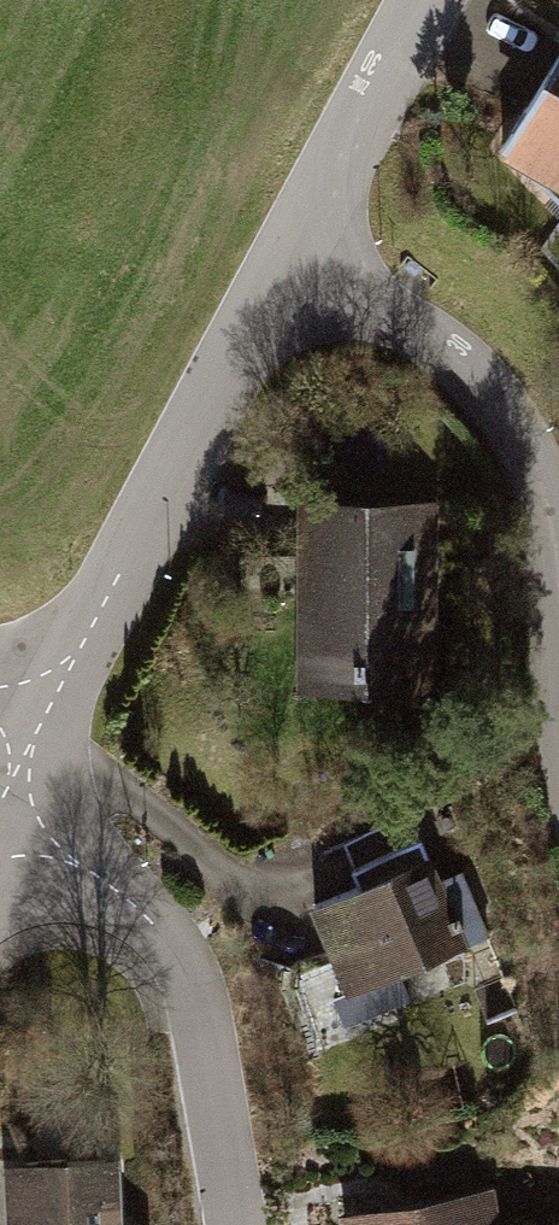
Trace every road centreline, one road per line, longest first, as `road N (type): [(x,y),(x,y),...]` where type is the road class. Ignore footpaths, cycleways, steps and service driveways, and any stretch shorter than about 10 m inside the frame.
road 1 (residential): [(558,687),(534,469),(474,378),(395,320),(284,266)]
road 2 (residential): [(284,266),(42,721)]
road 3 (residential): [(237,1224),(203,1008),(167,940),(116,890),(0,819)]
road 4 (unclassified): [(284,266),(422,0)]

